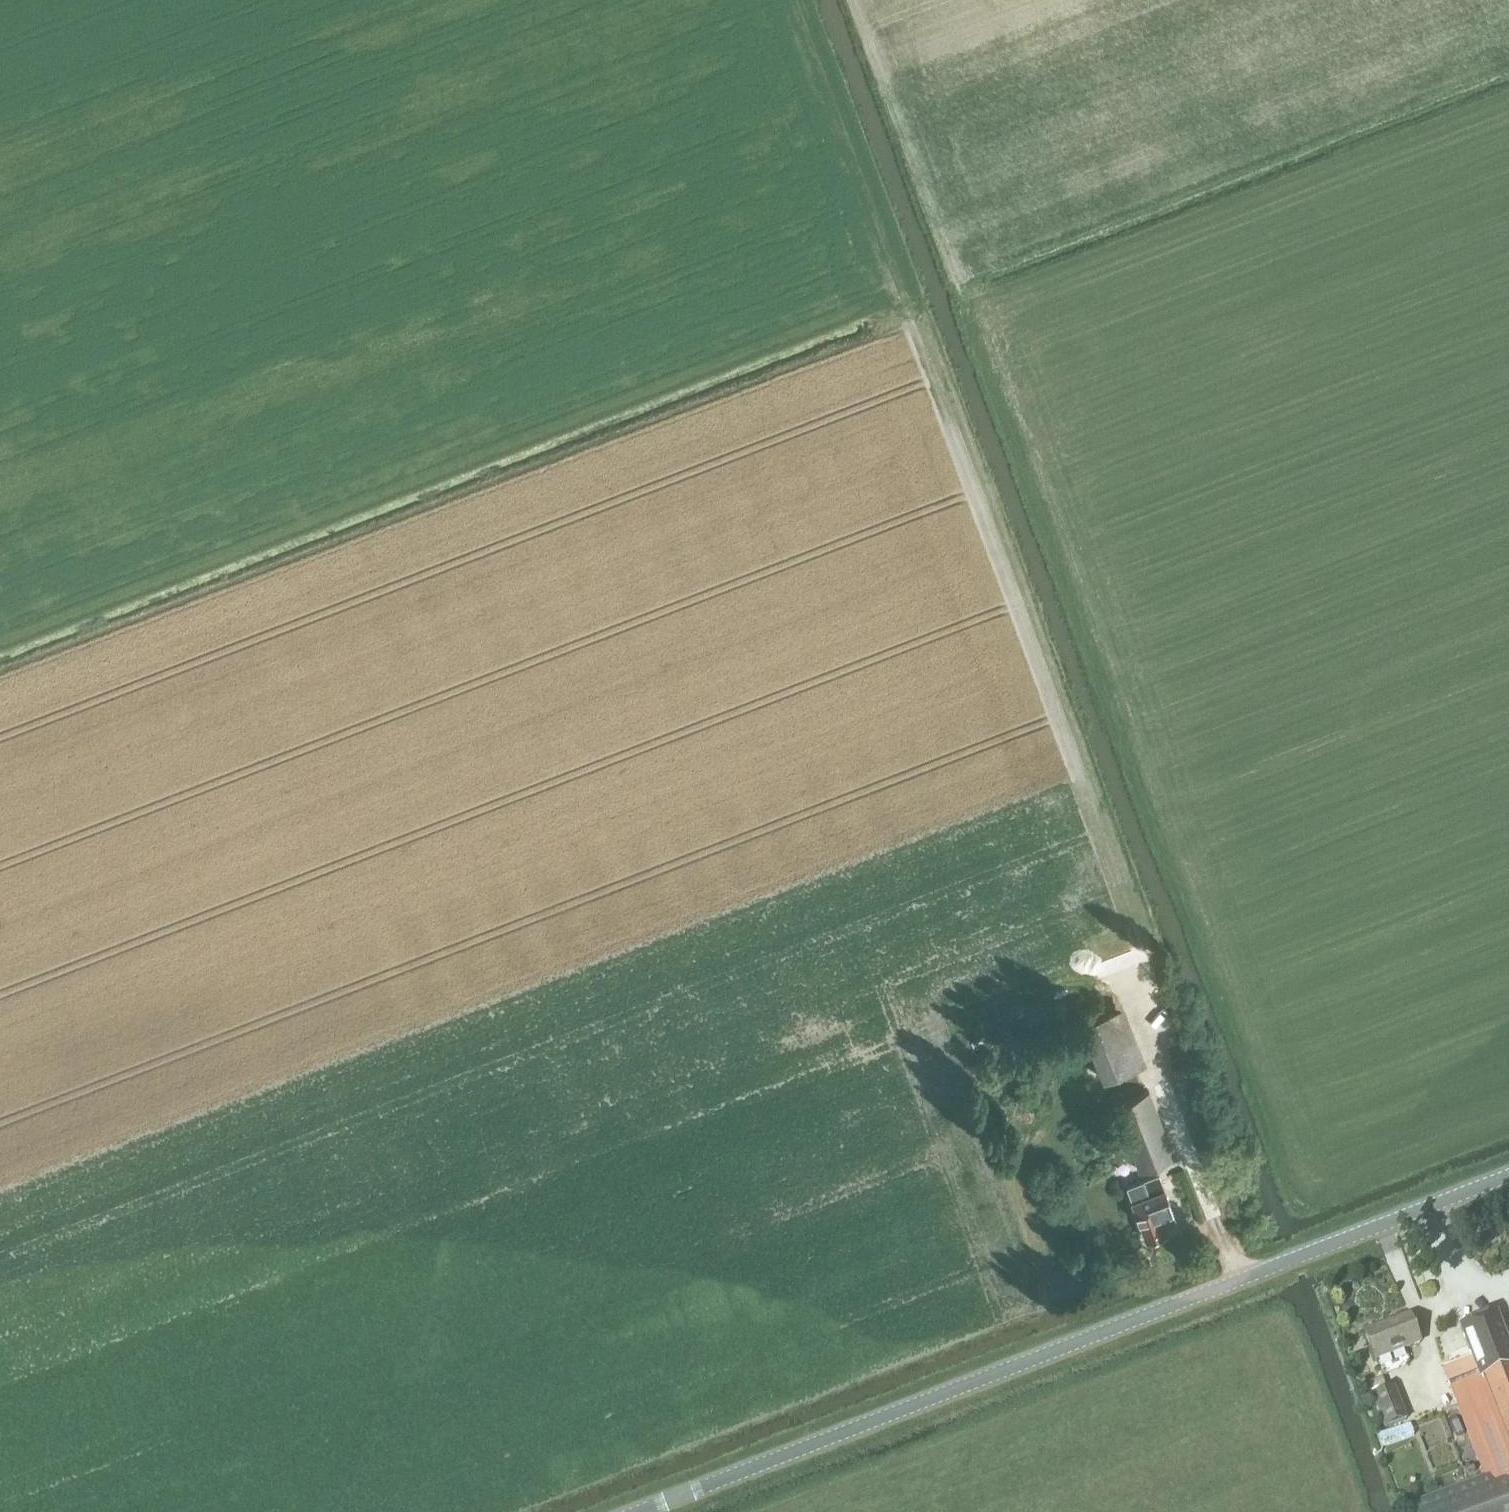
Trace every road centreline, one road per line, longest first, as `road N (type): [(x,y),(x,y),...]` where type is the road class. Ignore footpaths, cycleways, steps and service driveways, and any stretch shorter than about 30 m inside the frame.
road 1 (tertiary): [(639,1511),(1508,1176)]

